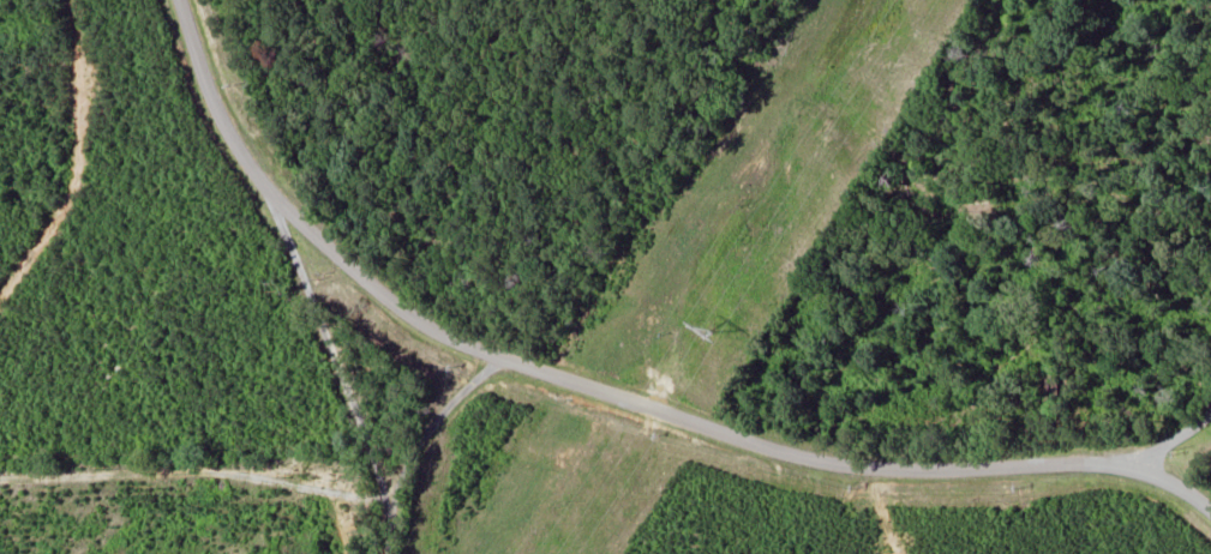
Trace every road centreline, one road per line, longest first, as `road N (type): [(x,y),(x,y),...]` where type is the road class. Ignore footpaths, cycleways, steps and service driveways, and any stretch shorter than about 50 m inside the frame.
road 1 (residential): [(166,0),(257,175),(359,303),(468,345),(480,369),(879,478),(1156,484),(1210,513)]
road 2 (residential): [(376,553),(389,454),(341,315),(359,303)]
road 3 (residential): [(1156,484),(1210,368)]
road 4 (residential): [(389,454),(480,369)]

